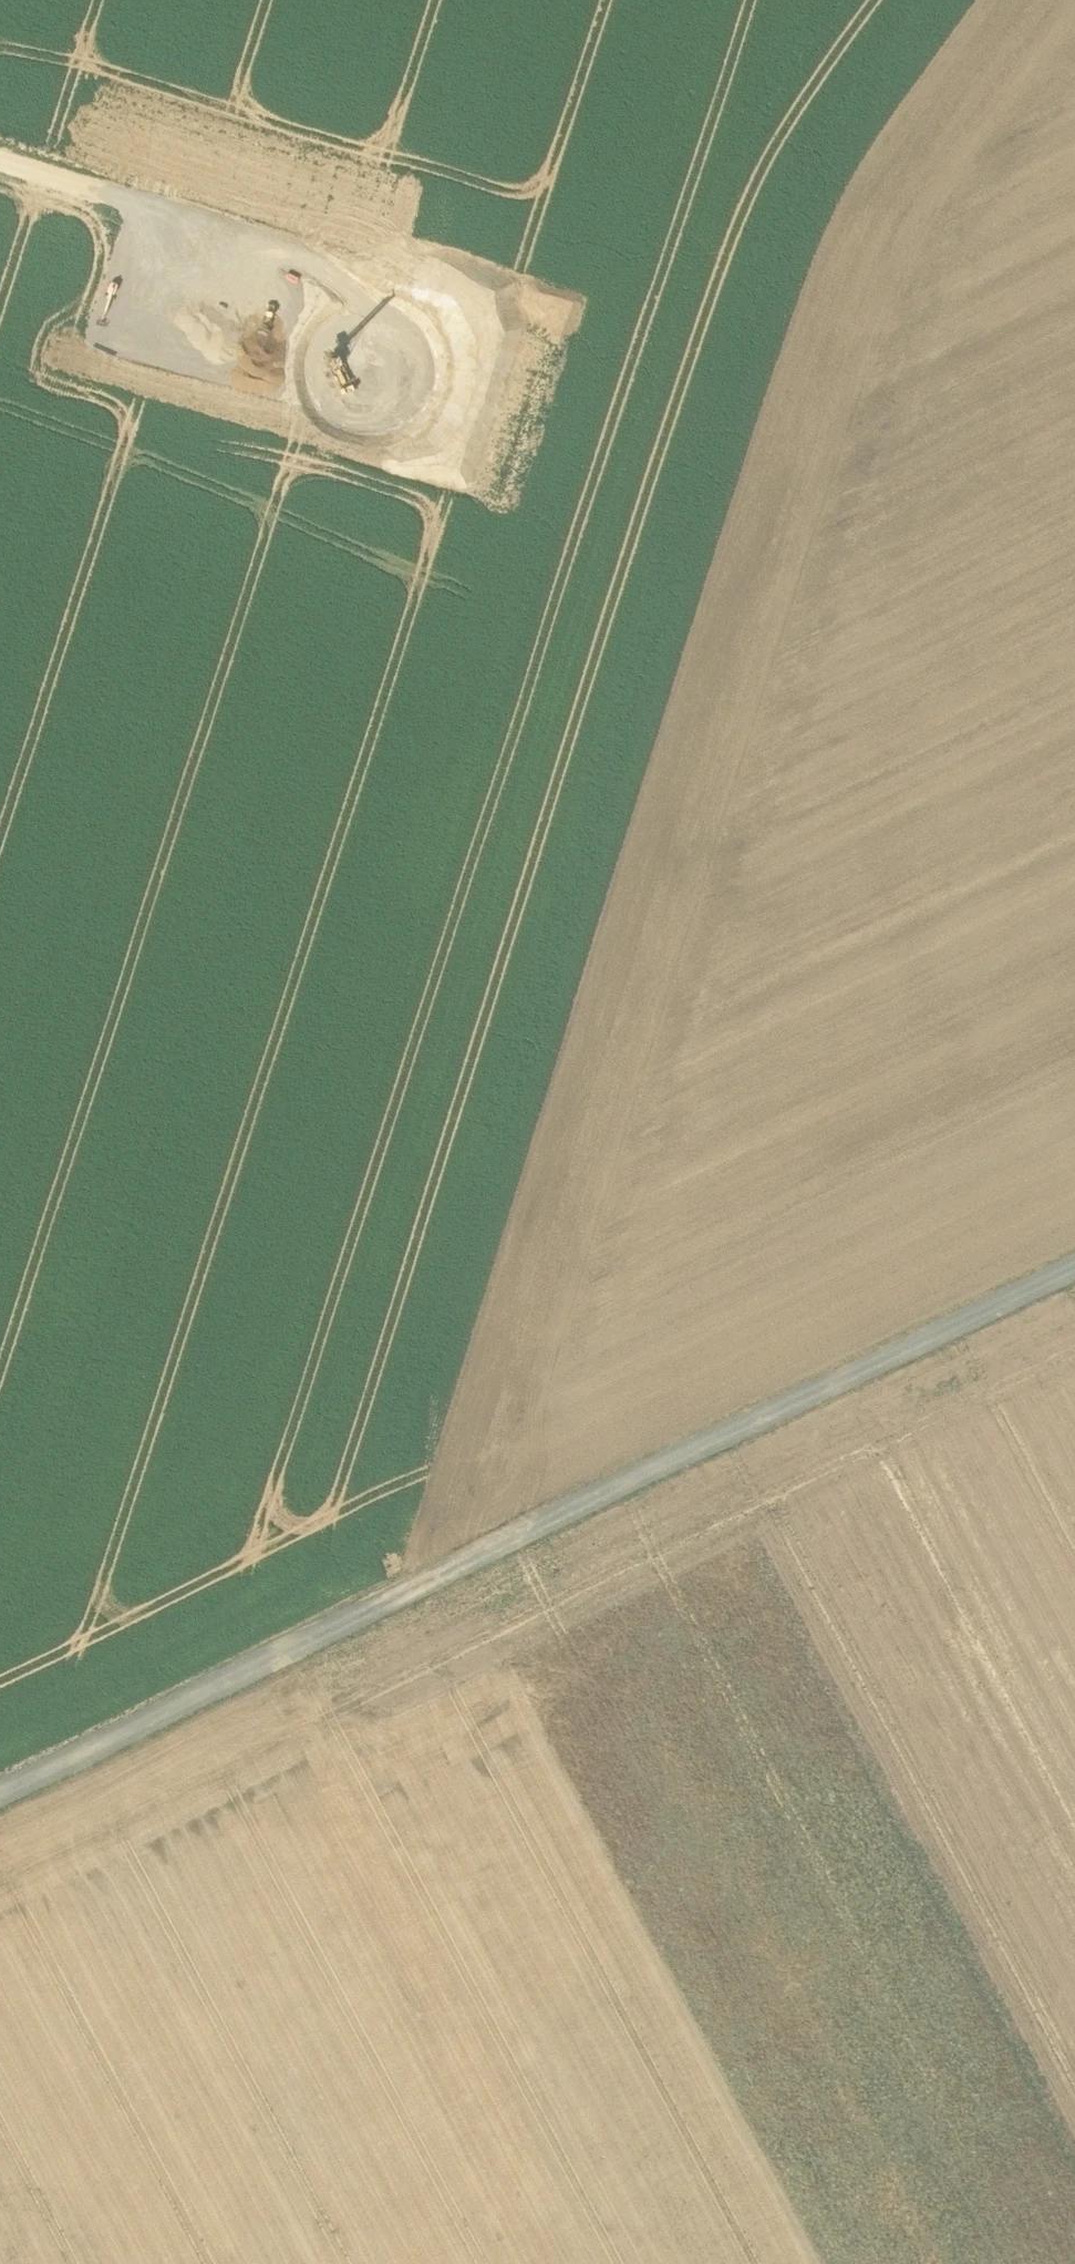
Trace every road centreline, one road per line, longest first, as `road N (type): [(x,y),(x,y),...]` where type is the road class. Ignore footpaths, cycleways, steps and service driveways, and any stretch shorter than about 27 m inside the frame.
road 1 (track): [(1074,1229),(0,1777)]
road 2 (track): [(0,143),(397,250)]

